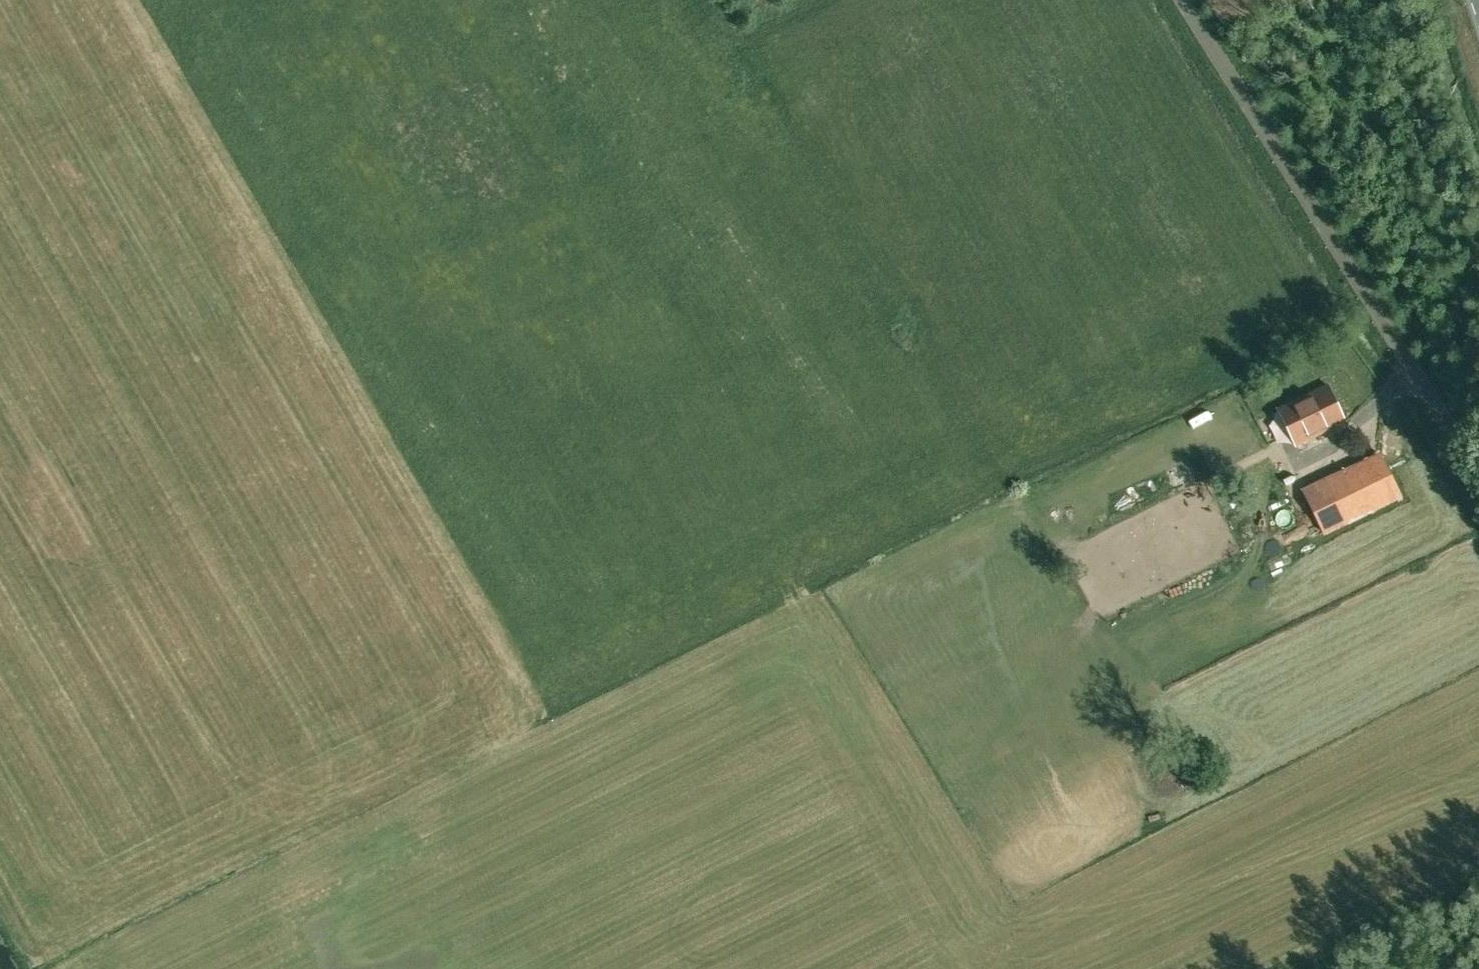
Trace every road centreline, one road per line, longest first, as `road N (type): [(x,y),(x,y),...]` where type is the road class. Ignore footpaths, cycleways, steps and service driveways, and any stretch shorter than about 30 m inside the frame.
road 1 (unclassified): [(1478,482),(1177,0)]

